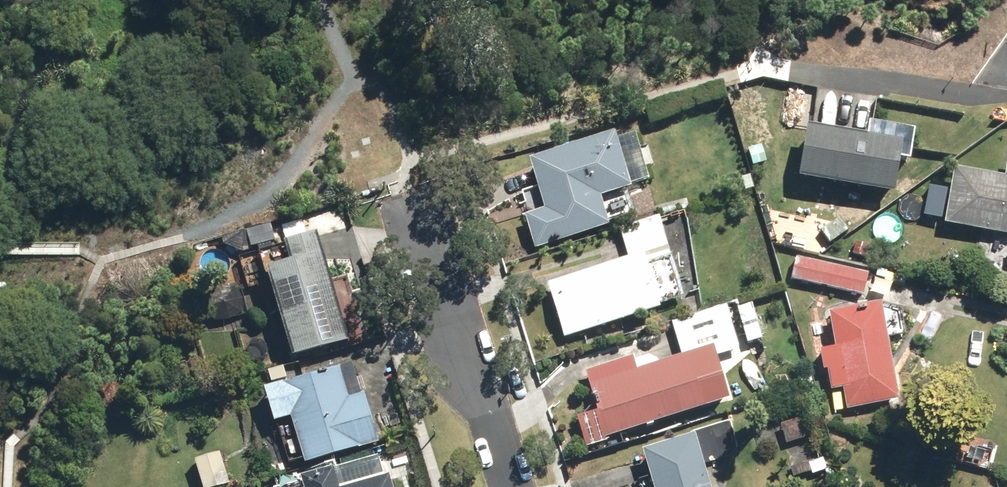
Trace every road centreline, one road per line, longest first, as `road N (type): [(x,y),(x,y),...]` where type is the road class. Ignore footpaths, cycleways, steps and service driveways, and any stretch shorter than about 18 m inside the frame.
road 1 (residential): [(513,486),(418,213)]

